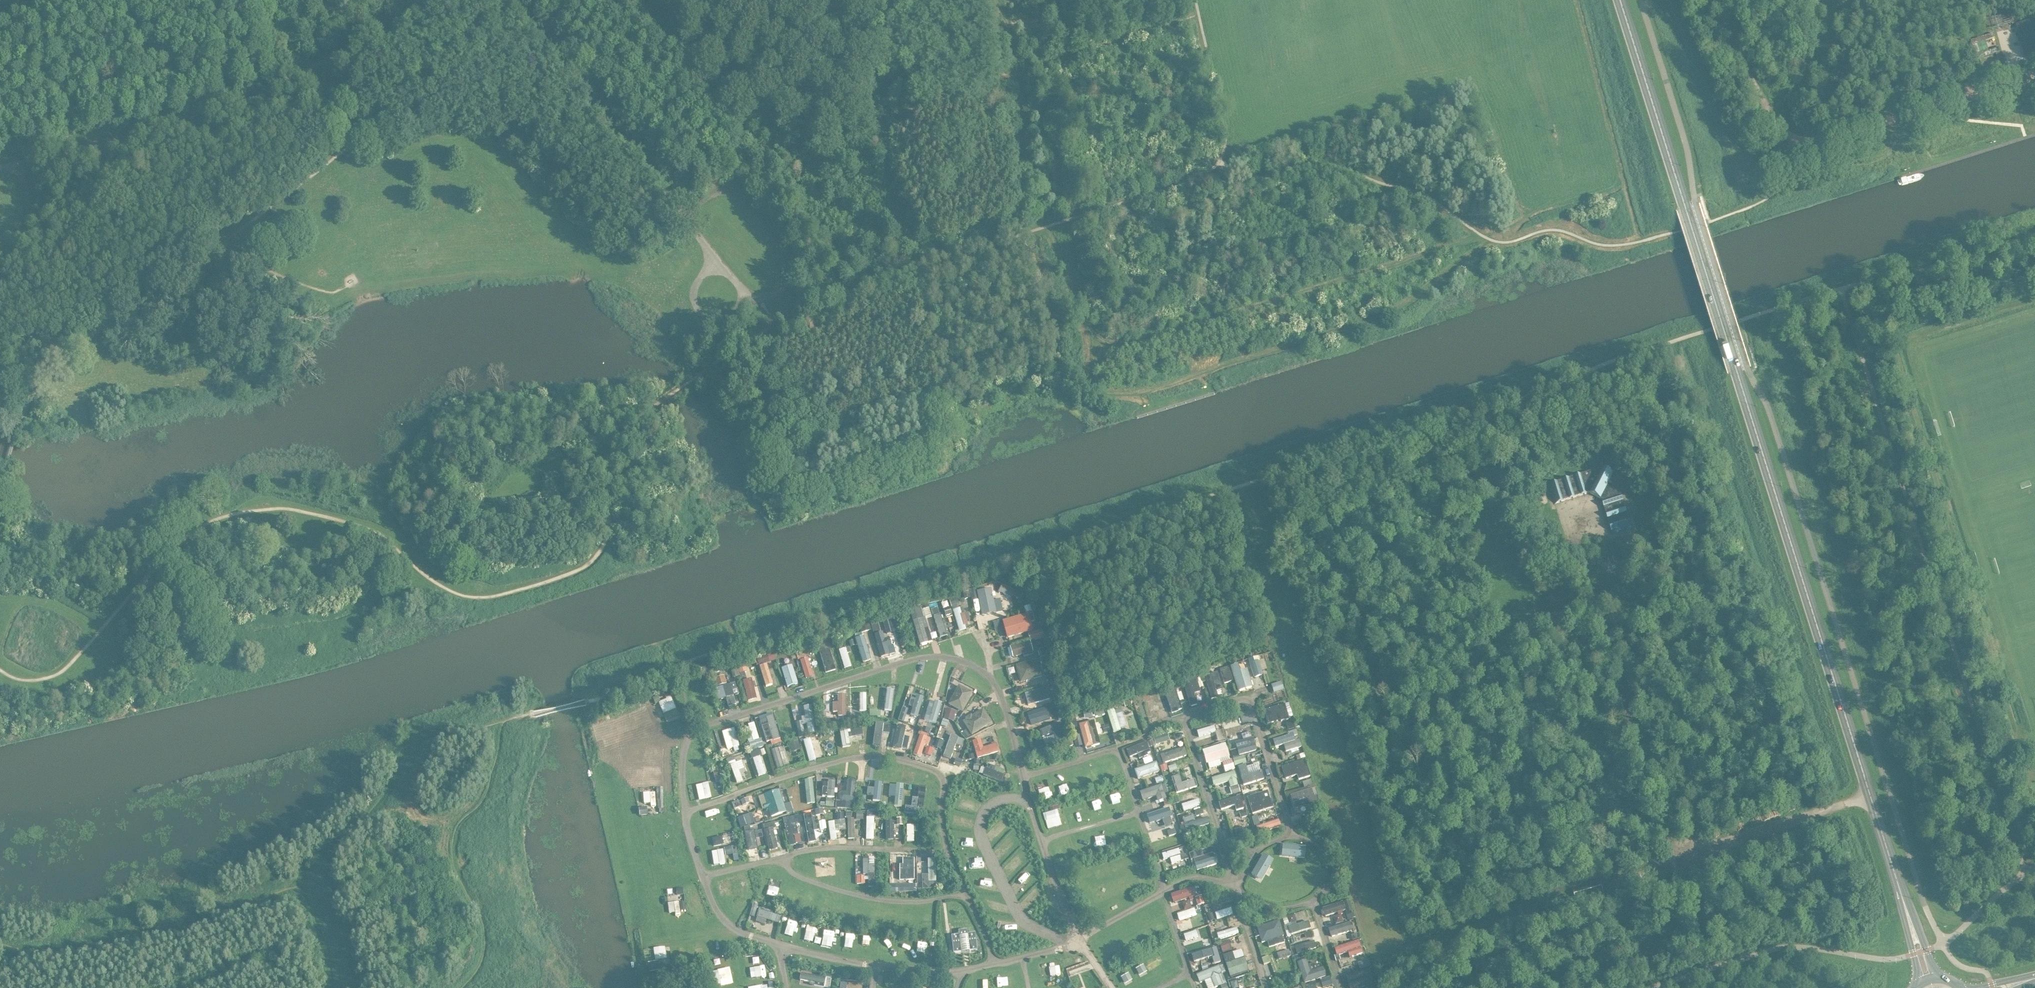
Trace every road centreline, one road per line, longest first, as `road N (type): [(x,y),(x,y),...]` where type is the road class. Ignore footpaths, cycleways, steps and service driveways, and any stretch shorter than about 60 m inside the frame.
road 1 (secondary): [(1911,925),(1620,0)]
road 2 (track): [(1869,794),(1672,859)]

